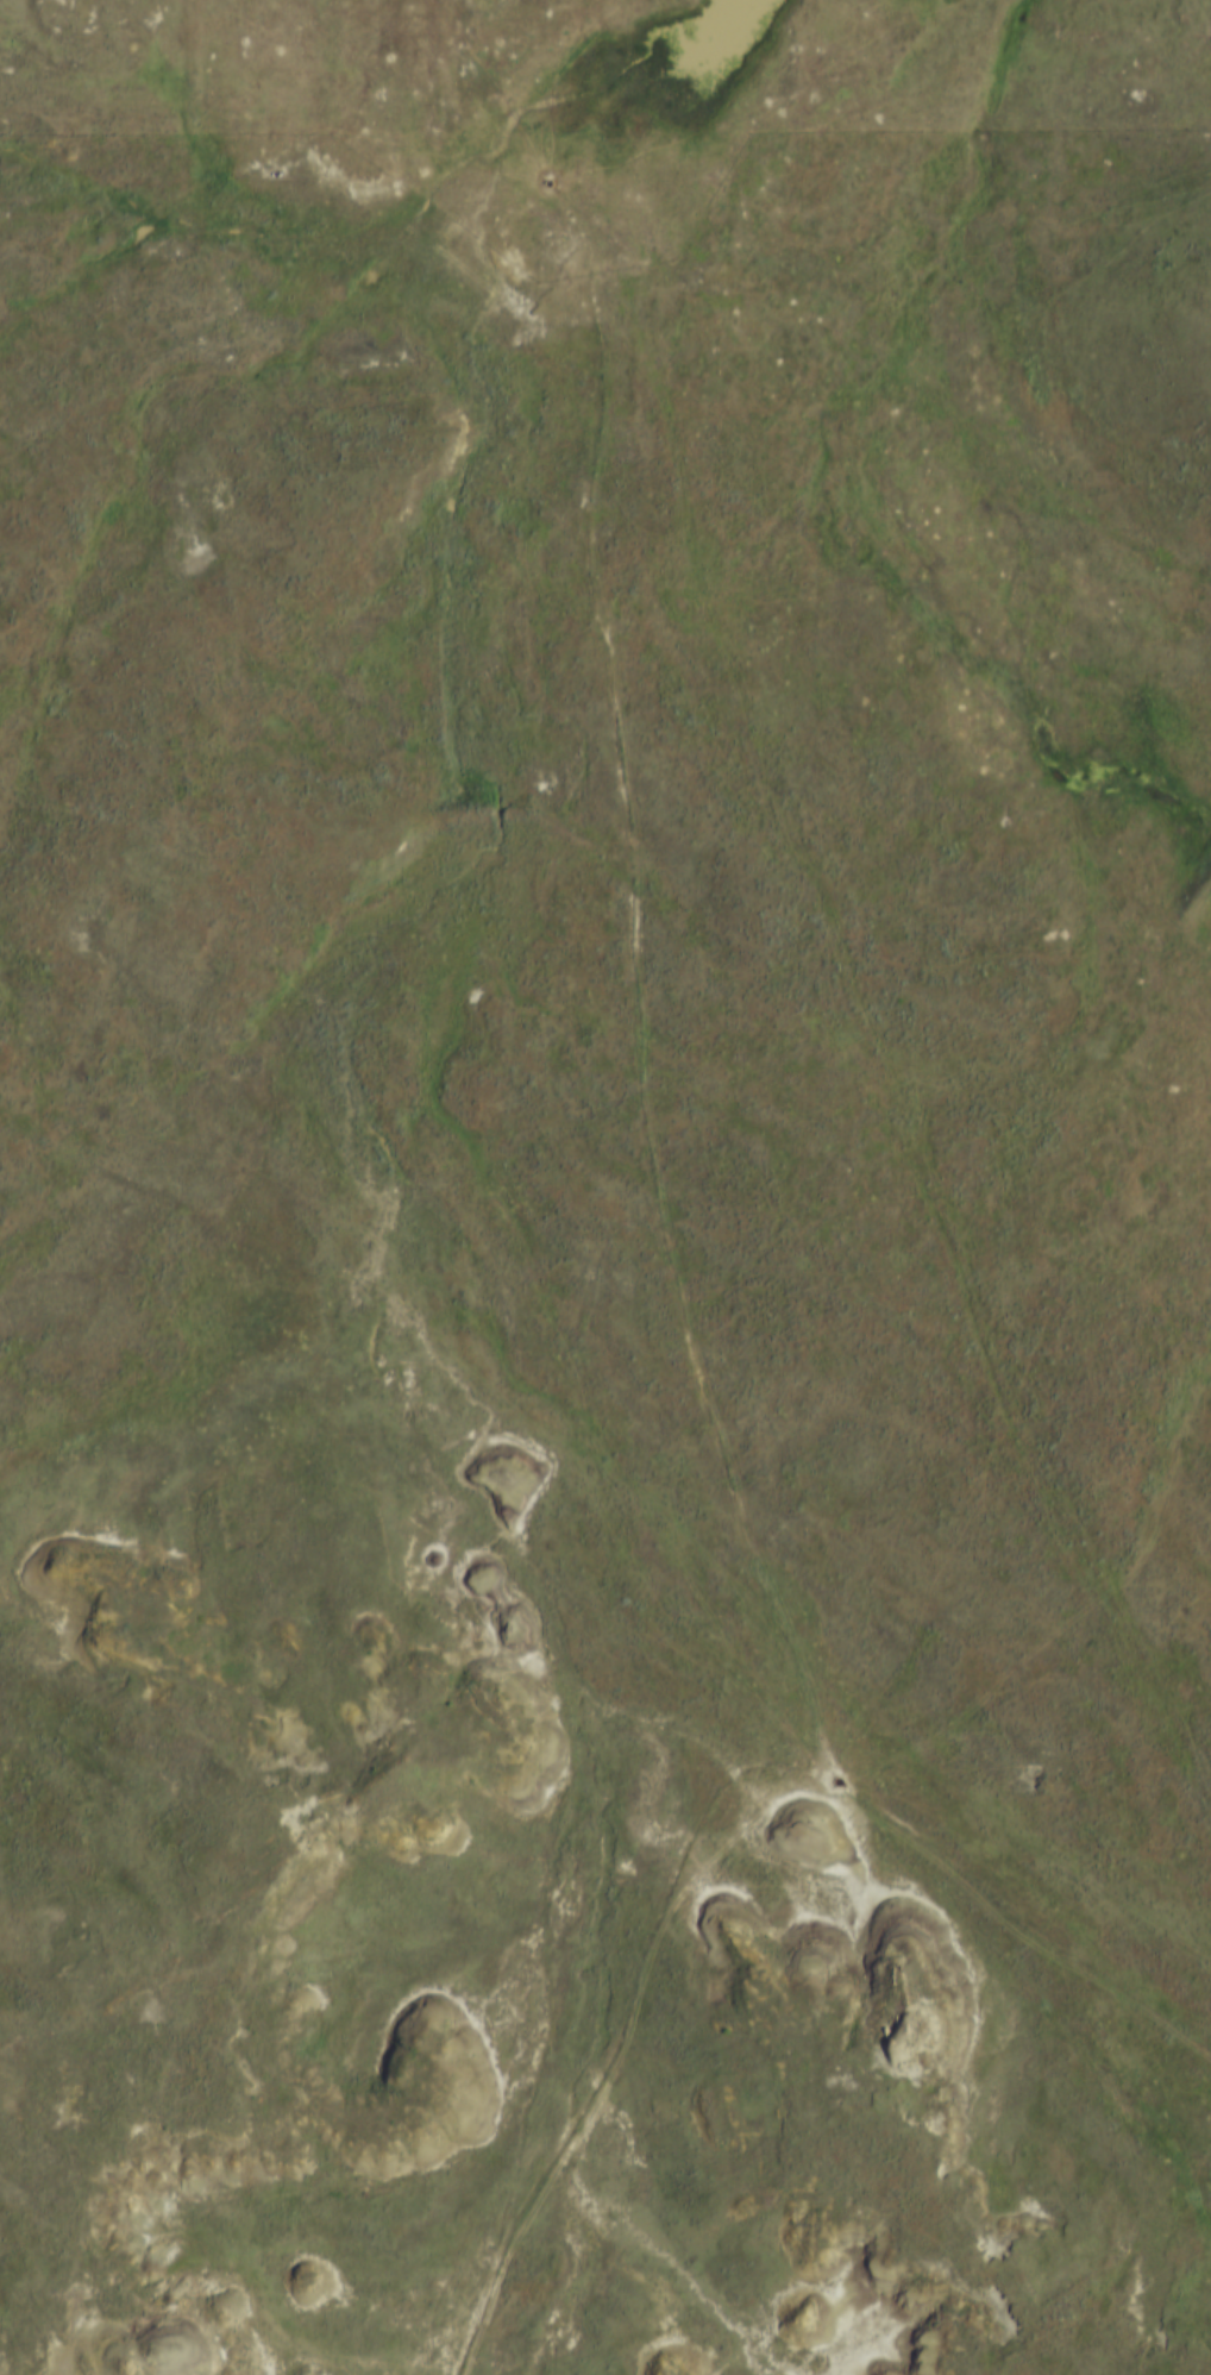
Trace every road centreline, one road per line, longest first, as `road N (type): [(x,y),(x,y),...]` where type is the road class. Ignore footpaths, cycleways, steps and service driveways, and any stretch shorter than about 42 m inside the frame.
road 1 (track): [(1210,1871),(772,1406),(597,1274),(407,1223),(305,1252),(202,1340),(151,1428),(144,1524),(121,1553),(84,1817),(0,1866)]

